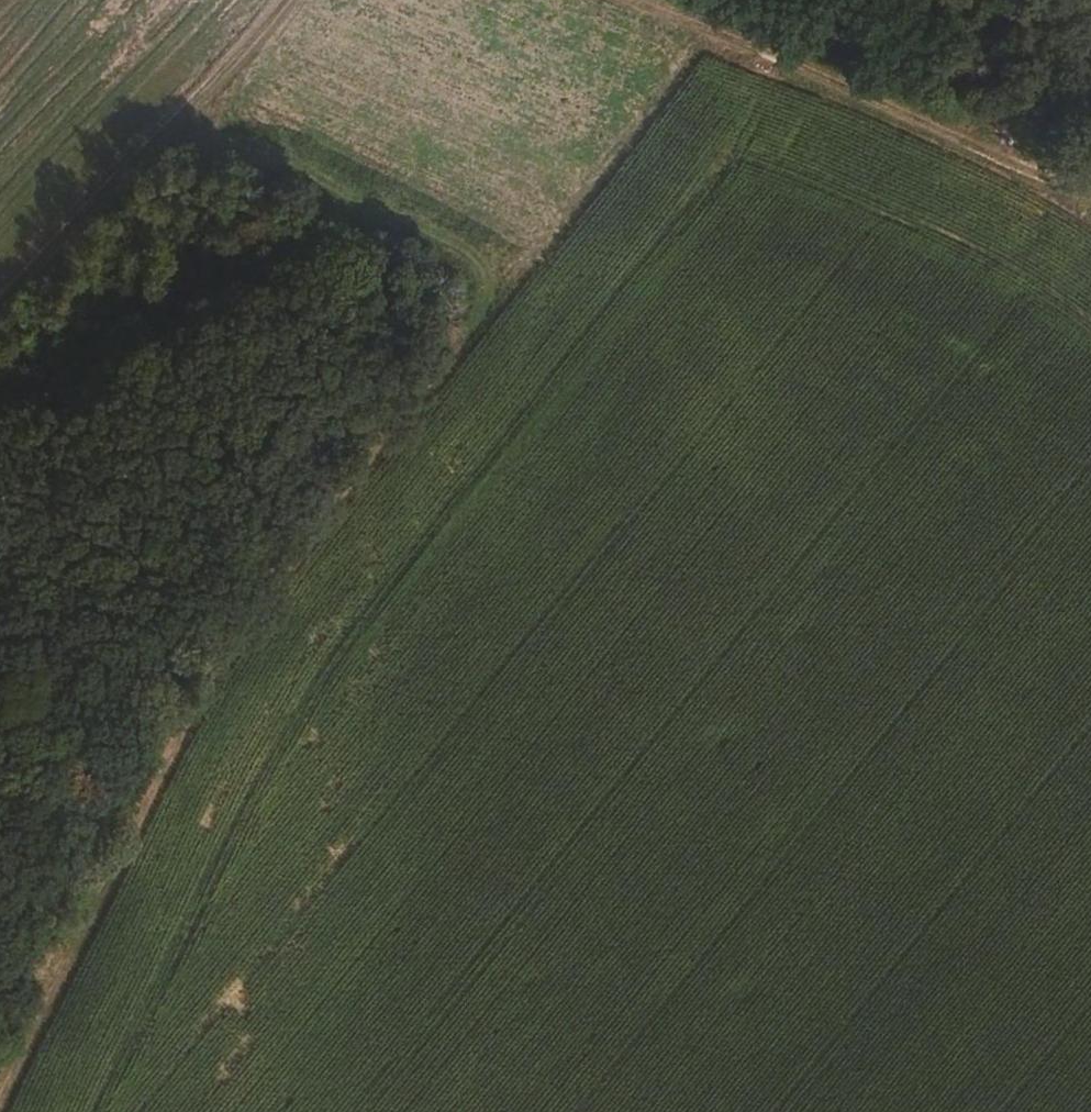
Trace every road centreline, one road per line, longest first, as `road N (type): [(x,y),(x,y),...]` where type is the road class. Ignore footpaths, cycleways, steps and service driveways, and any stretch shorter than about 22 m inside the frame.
road 1 (track): [(1090,185),(1038,171),(607,0)]
road 2 (track): [(314,0),(251,75),(0,301)]

